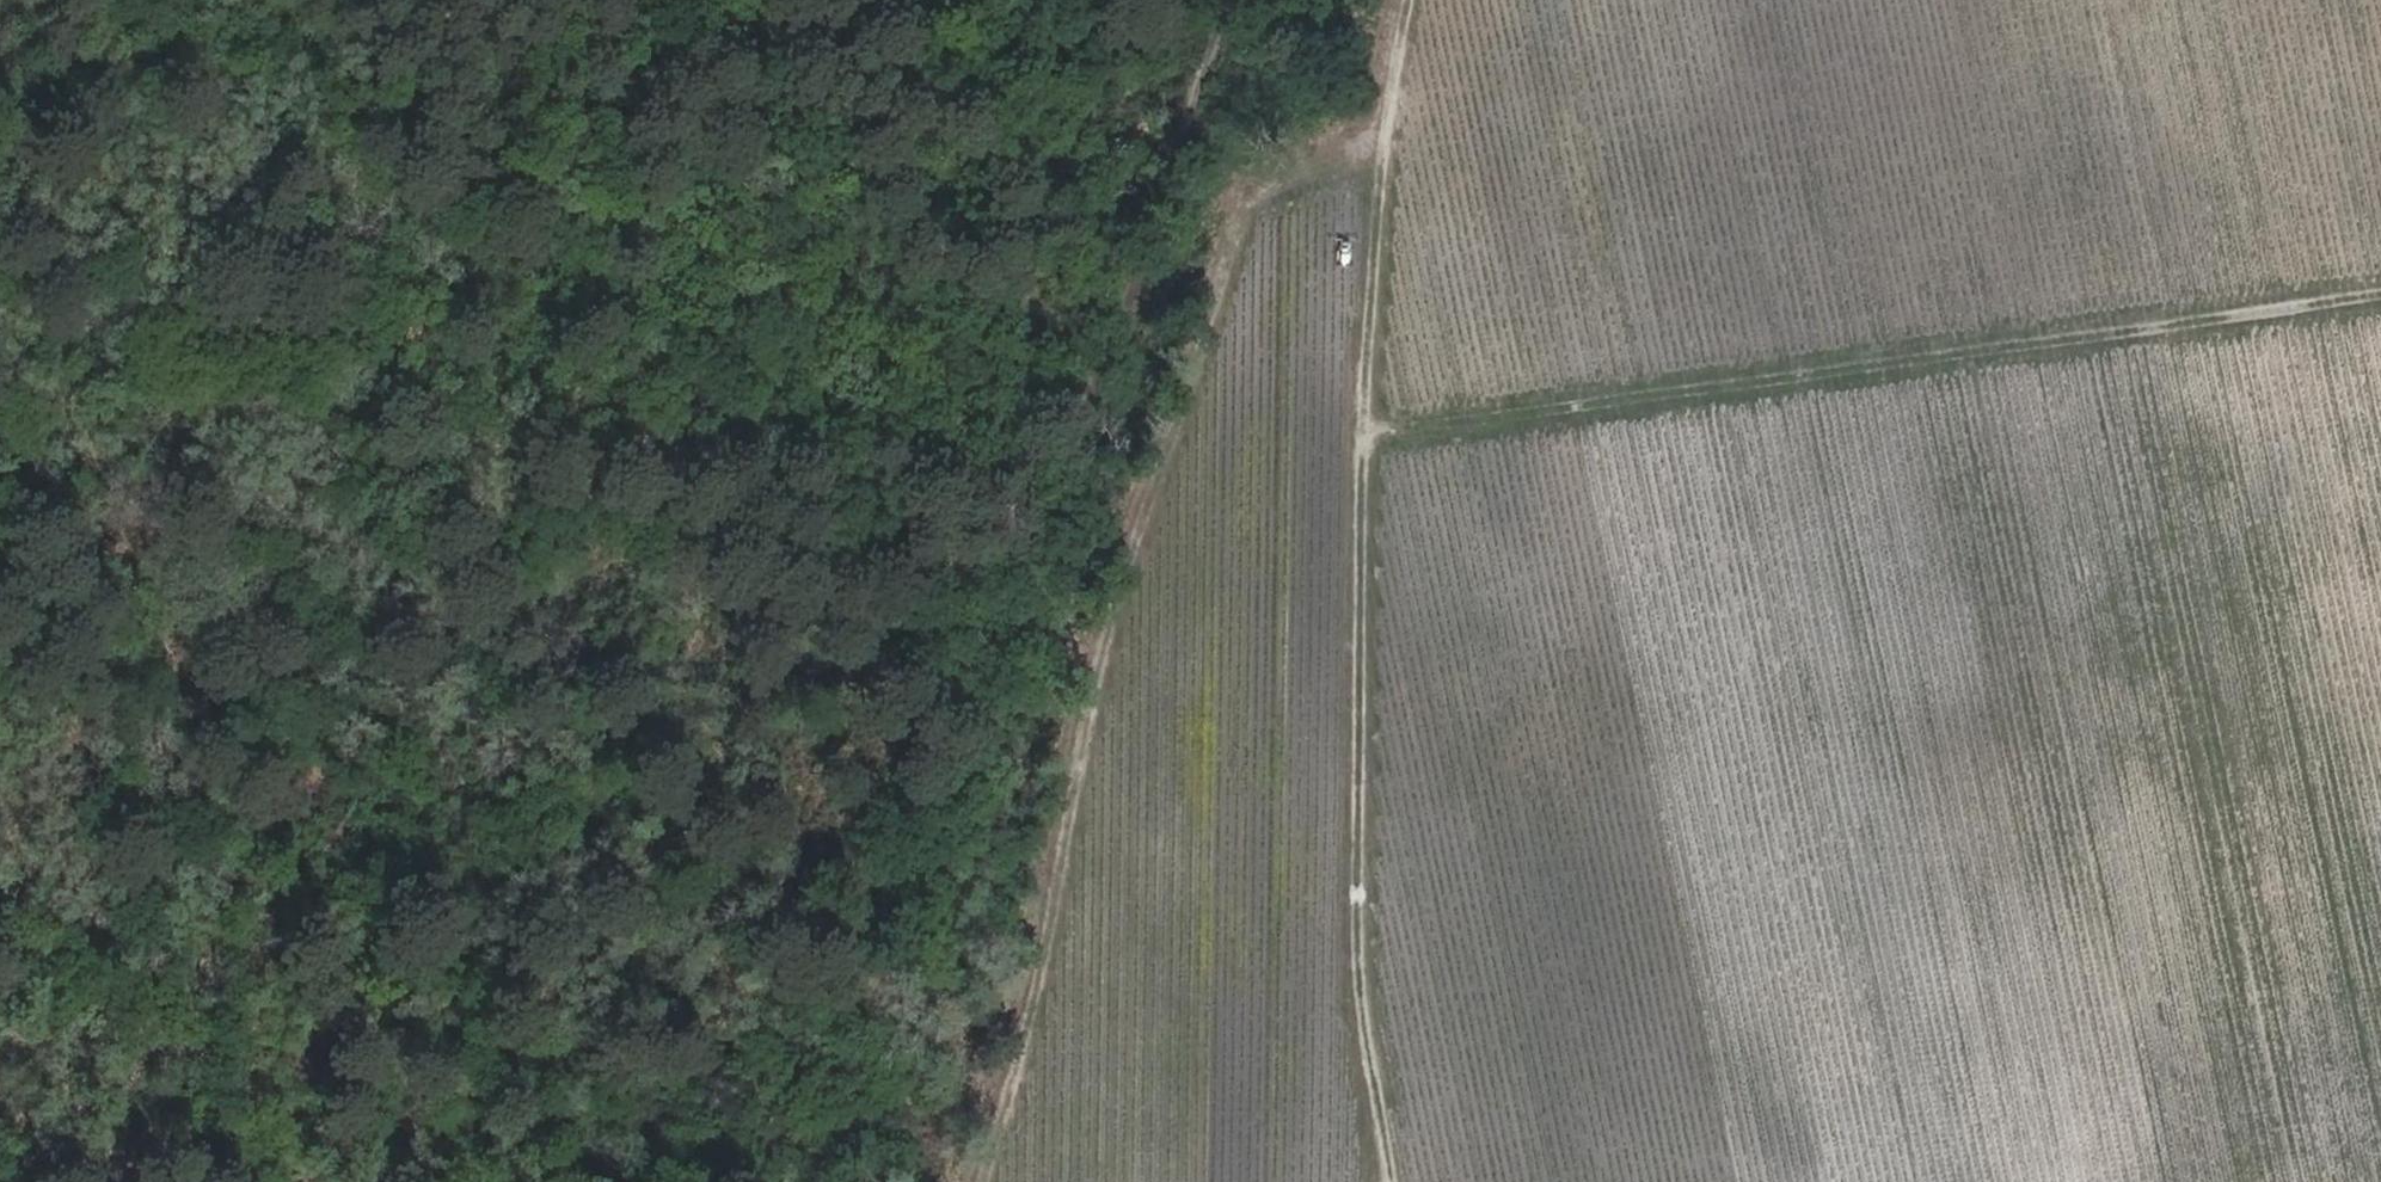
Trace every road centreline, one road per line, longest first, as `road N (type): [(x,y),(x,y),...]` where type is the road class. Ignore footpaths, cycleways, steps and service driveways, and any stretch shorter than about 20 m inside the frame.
road 1 (track): [(1389,1181),(1368,996),(1370,438),(1386,125),(1415,0)]
road 2 (track): [(1384,148),(1241,206),(1096,653),(979,1181)]
road 3 (track): [(2380,294),(1370,438)]

